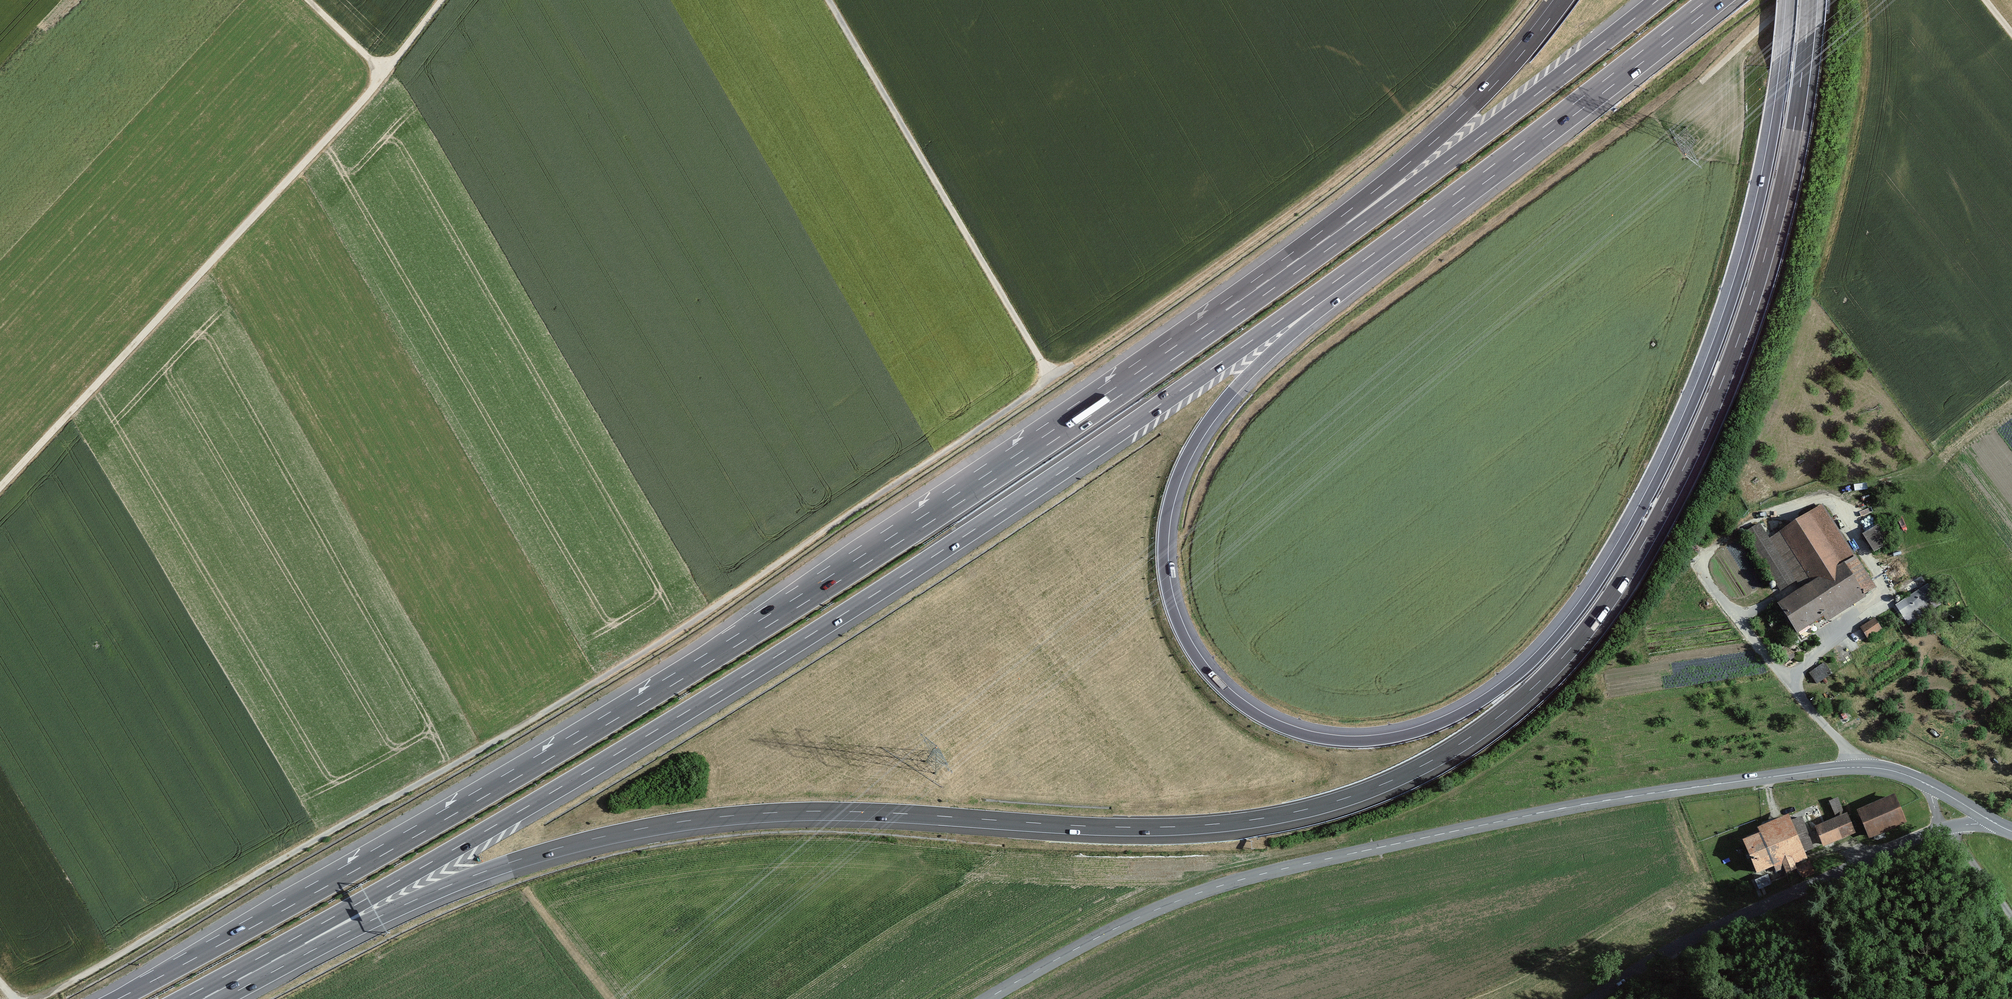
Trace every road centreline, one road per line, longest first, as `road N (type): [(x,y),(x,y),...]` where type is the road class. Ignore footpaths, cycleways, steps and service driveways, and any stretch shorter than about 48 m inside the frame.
road 1 (motorway): [(194,993),(479,873),(645,828),(823,811),(1213,824),(1344,798),(1465,741),(1535,686),(1595,618),(1686,464),(1765,255),(1795,123),(1809,0)]
road 2 (motorway): [(1790,0),(1771,147),(1726,318),(1658,479),(1590,594),(1519,674),(1448,720),(1369,741),(1306,735),(1236,701),(1192,651),(1166,583),(1167,510),(1195,440),(1230,393),(1429,213)]
road 3 (motorway): [(194,993),(465,843),(816,632),(1128,427),(1429,213)]
road 4 (motorway): [(1353,231),(1064,433),(735,647),(482,798),(118,998)]
road 5 (track): [(1074,364),(701,617),(34,998)]
road 6 (tertiary): [(1927,784),(1876,768),(1823,770),(1585,805),(1285,868),(1136,918),(987,998)]
road 7 (track): [(0,488),(370,92),(442,0)]
road 8 (track): [(1074,364),(1359,160),(1464,70),(1525,0)]
road 9 (track): [(829,0),(1052,379)]
road 10 (tertiary): [(1593,998),(1712,929),(1940,830)]
road 11 (motorway): [(1658,0),(1353,231)]
road 12 (motorway): [(1429,213),(1707,0)]
road 13 (motorway): [(1564,0),(1353,231)]
road 14 (track): [(1792,0),(1702,82)]

